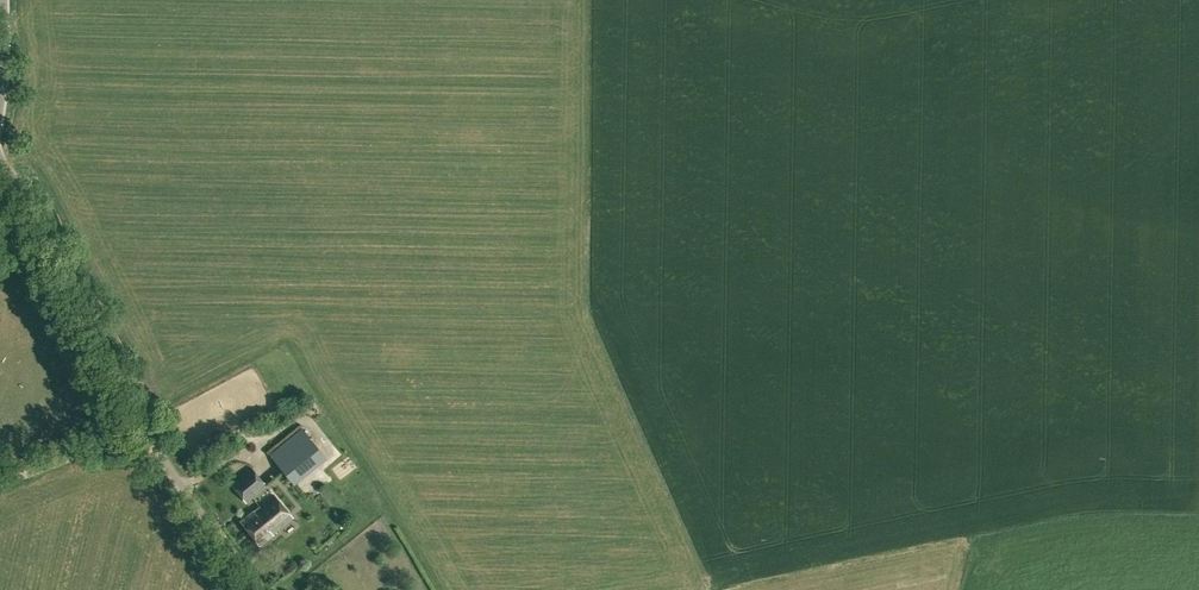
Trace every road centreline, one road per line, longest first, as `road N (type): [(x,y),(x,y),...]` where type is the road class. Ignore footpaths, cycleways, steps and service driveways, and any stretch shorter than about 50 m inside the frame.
road 1 (unclassified): [(266,589),(164,462),(29,194),(0,167)]
road 2 (track): [(0,482),(149,434)]

